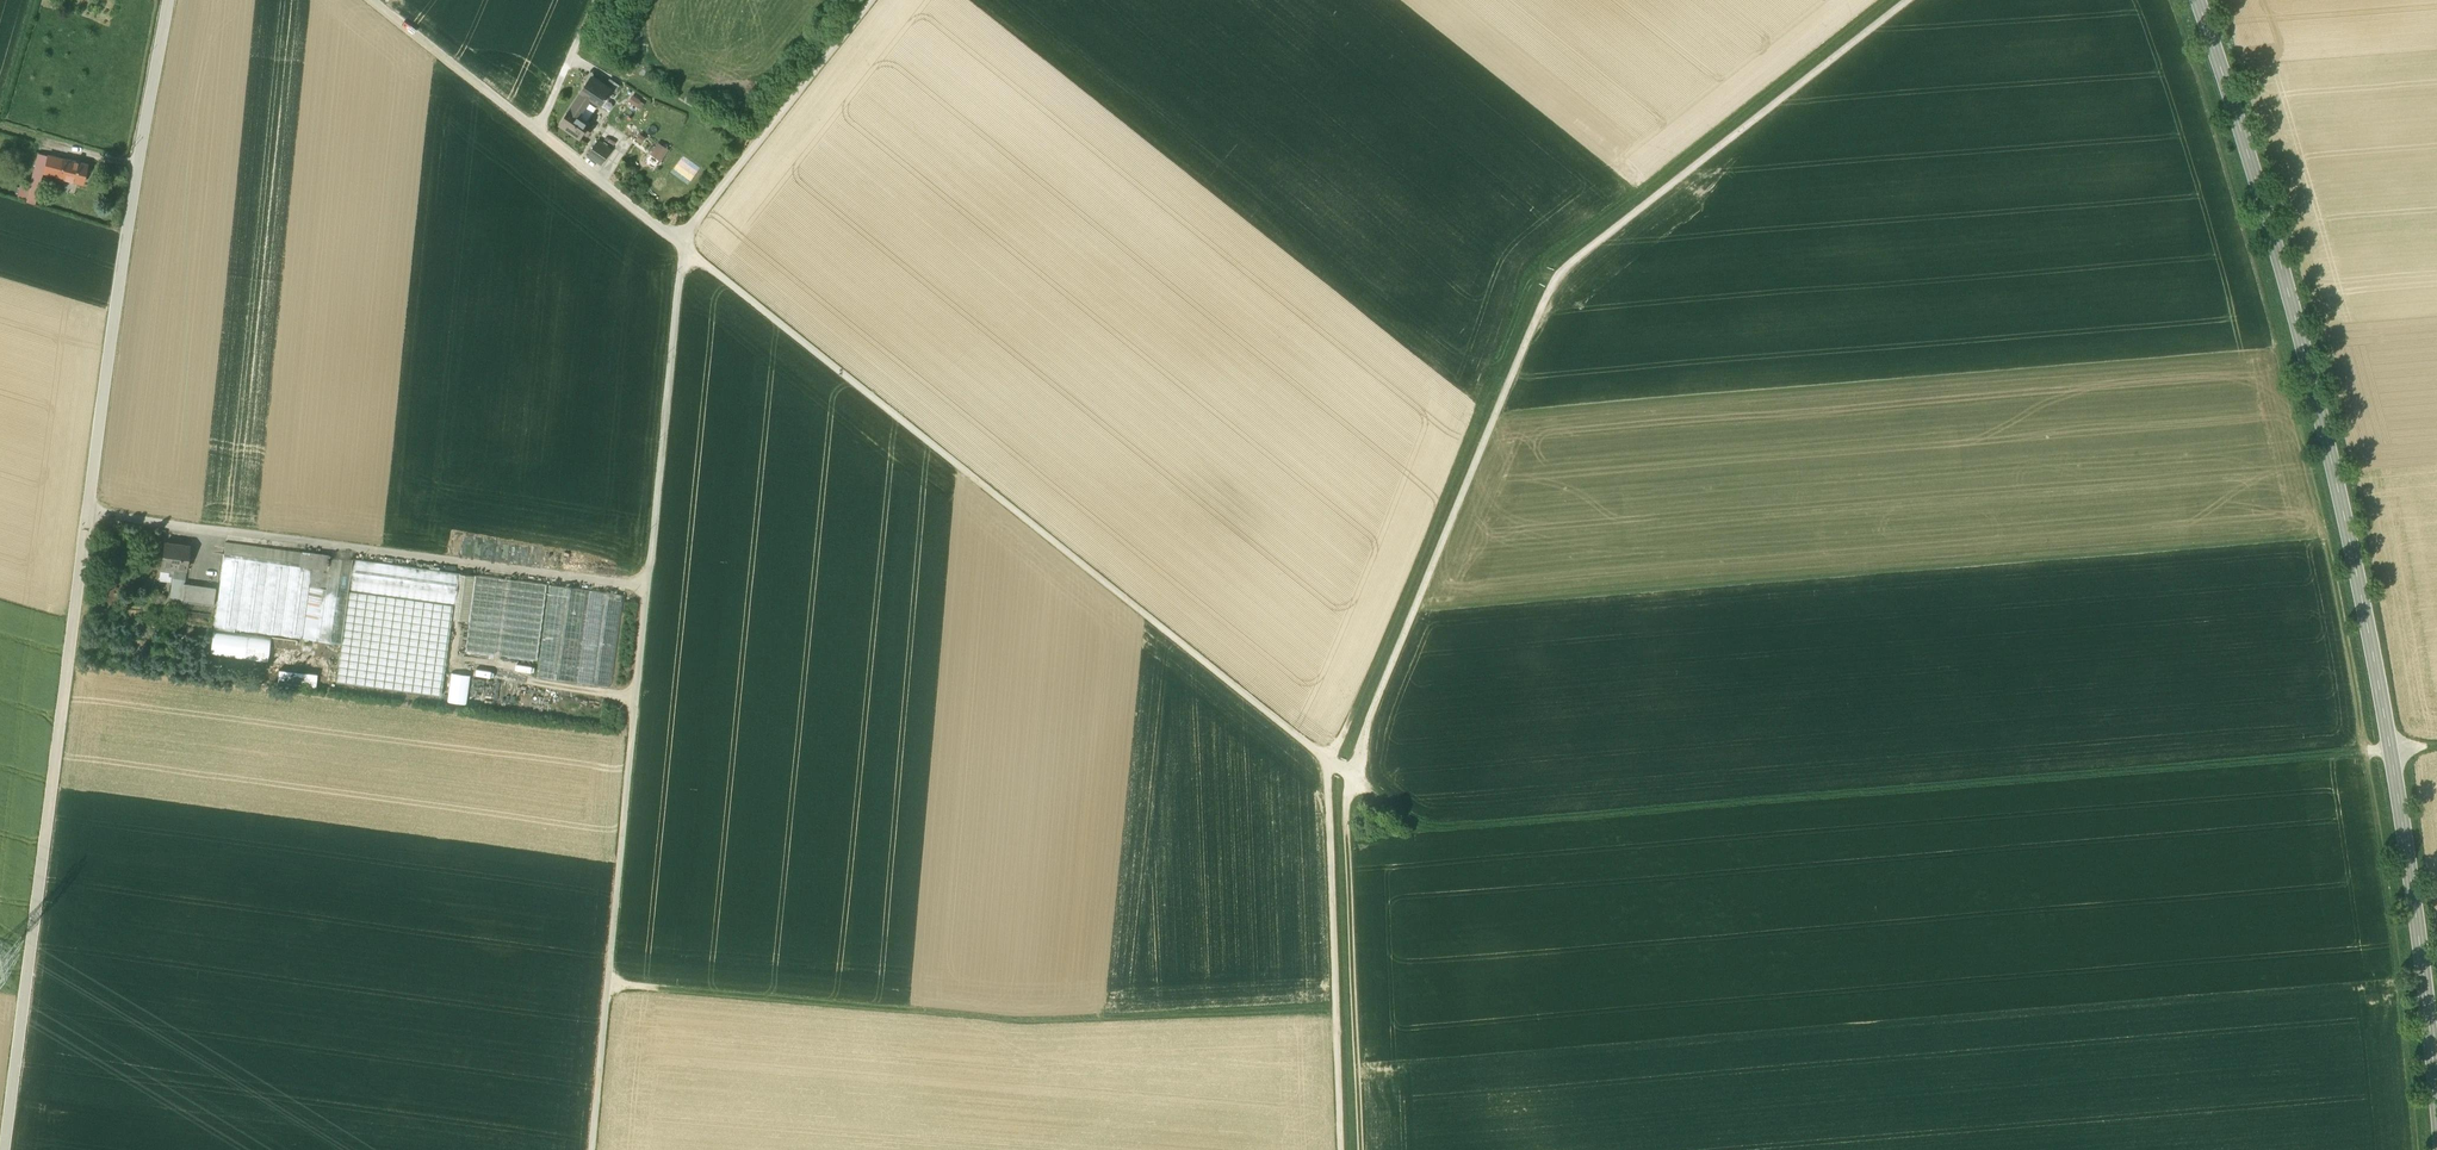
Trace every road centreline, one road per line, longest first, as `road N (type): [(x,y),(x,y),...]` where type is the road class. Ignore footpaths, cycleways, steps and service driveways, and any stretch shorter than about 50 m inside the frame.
road 1 (track): [(643,214),(1330,762),(1341,1149)]
road 2 (track): [(2170,0),(2267,293),(2333,577),(2383,861),(2417,1149)]
road 3 (tertiary): [(167,2),(106,347),(4,1149)]
road 4 (secondary): [(2436,1096),(2377,669),(2307,333),(2191,0)]
road 5 (track): [(1353,777),(1421,821),(1443,824),(2436,743)]
road 6 (track): [(1907,0),(1563,289),(1369,719),(1353,777)]
road 7 (track): [(591,1149),(687,249)]
road 8 (track): [(608,979),(1033,1015),(1336,1011)]
road 9 (track): [(1563,289),(1535,280),(1531,286),(1529,313),(1476,444),(1351,713)]
road 10 (track): [(1359,1149),(1349,883),(1353,777)]
road 11 (residential): [(369,0),(643,214)]
road 12 (track): [(679,243),(874,0)]

